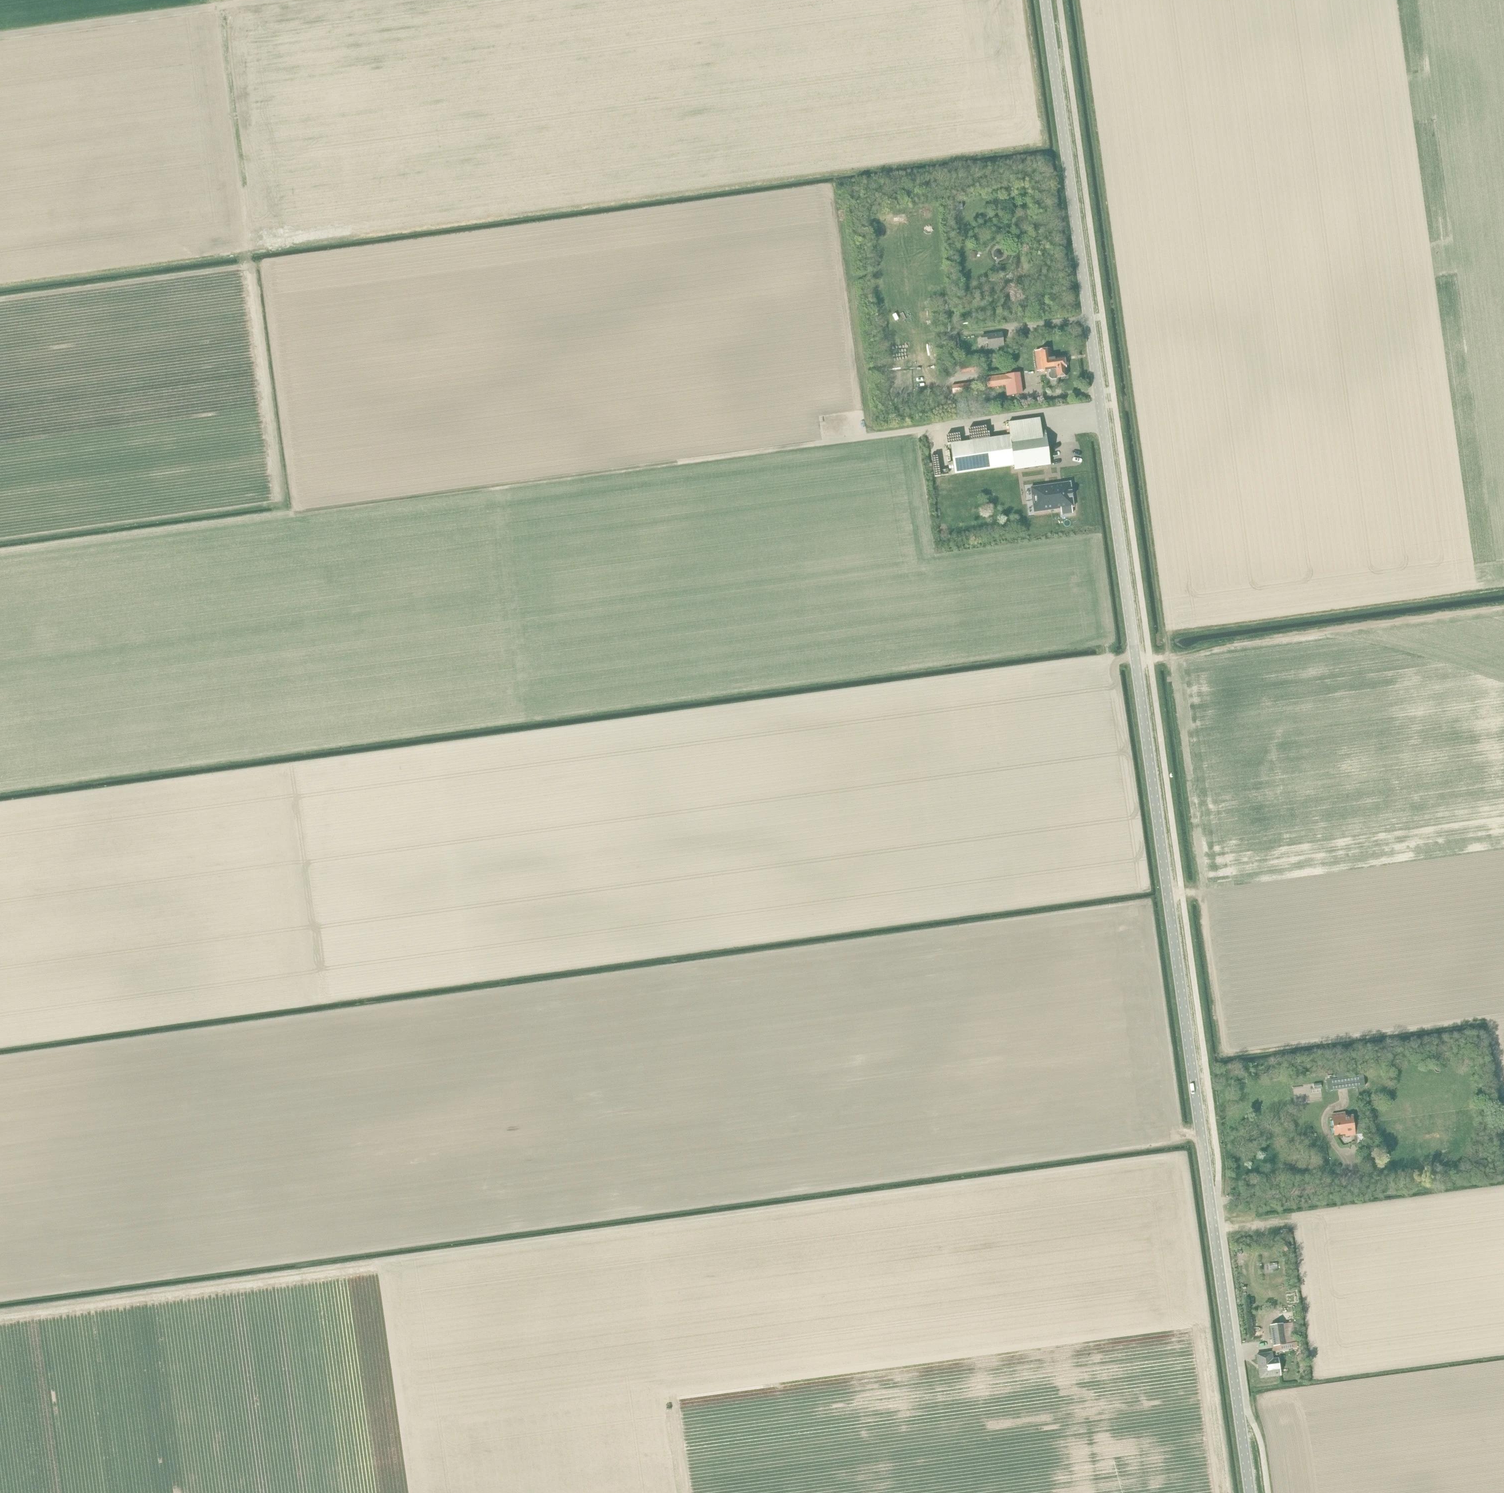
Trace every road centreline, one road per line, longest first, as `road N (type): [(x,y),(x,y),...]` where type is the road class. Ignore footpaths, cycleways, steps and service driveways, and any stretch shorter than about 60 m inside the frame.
road 1 (unclassified): [(1251,1492),(1046,0)]

